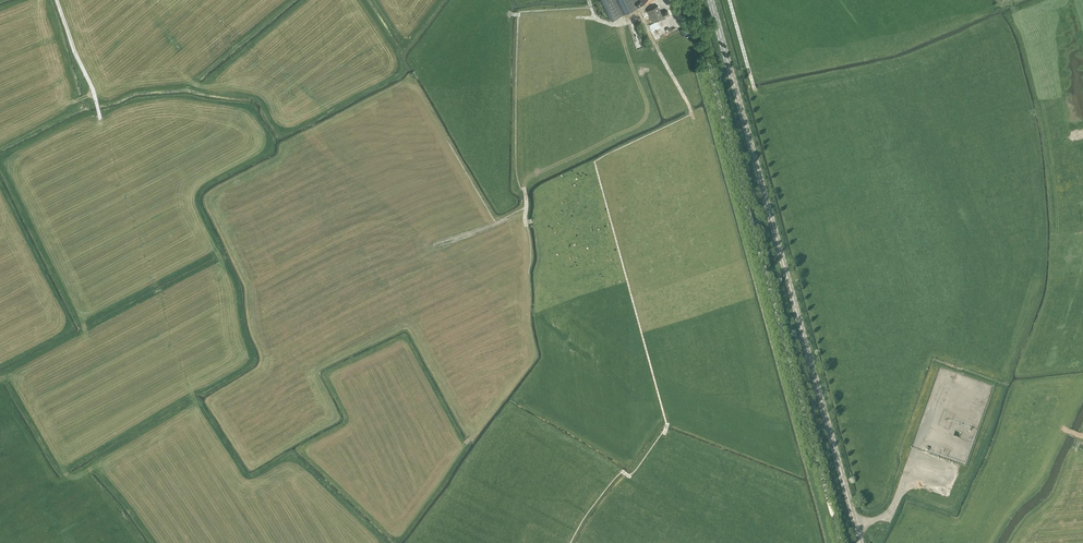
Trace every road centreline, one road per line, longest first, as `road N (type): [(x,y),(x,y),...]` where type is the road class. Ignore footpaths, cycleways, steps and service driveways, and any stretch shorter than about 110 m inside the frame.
road 1 (secondary): [(860,542),(711,0)]
road 2 (track): [(58,0),(100,120)]
road 3 (track): [(694,120),(637,11)]

